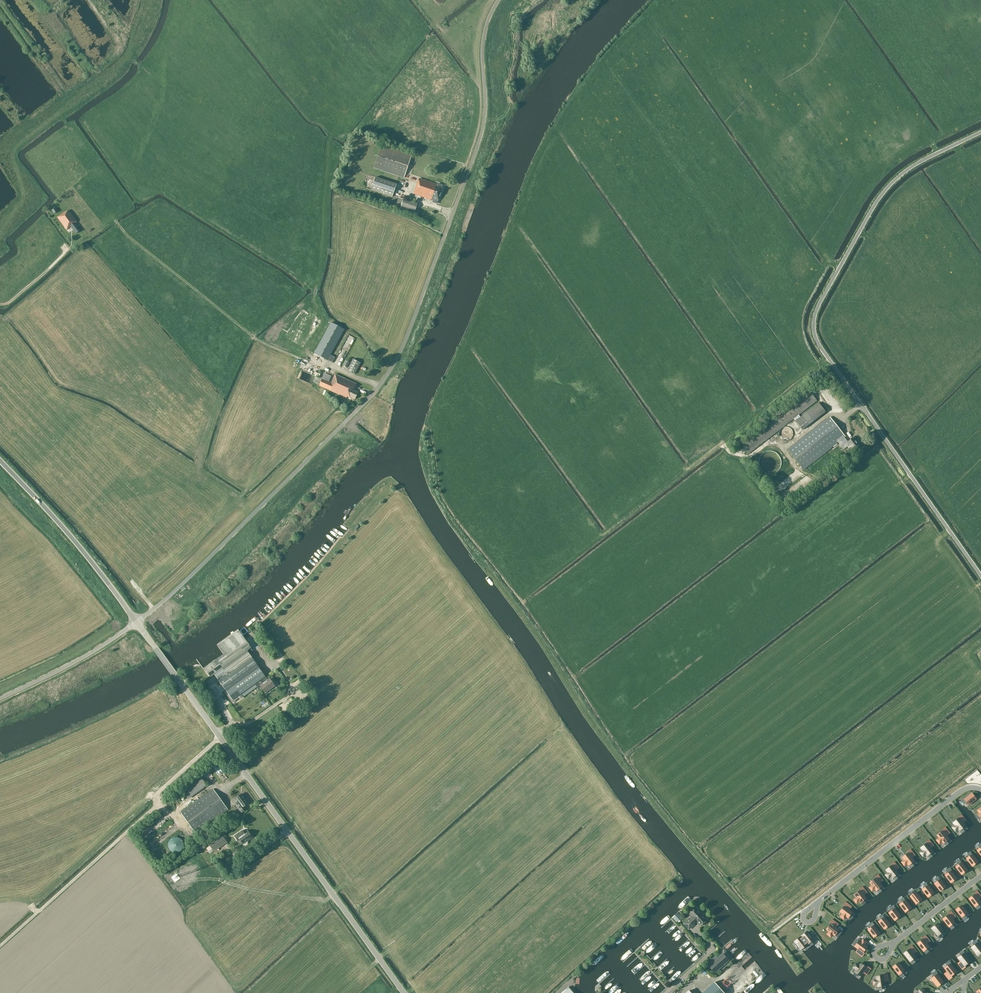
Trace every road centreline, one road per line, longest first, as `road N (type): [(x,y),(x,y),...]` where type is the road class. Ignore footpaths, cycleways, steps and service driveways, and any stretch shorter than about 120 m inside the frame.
road 1 (unclassified): [(137,623),(392,369),(483,131),(483,43),(498,0)]
road 2 (unclassified): [(980,576),(813,327),(886,189),(909,168),(980,132)]
road 3 (tertiary): [(178,680),(404,992)]
road 4 (tertiary): [(137,623),(0,461)]
road 5 (unclassified): [(0,698),(137,623)]

